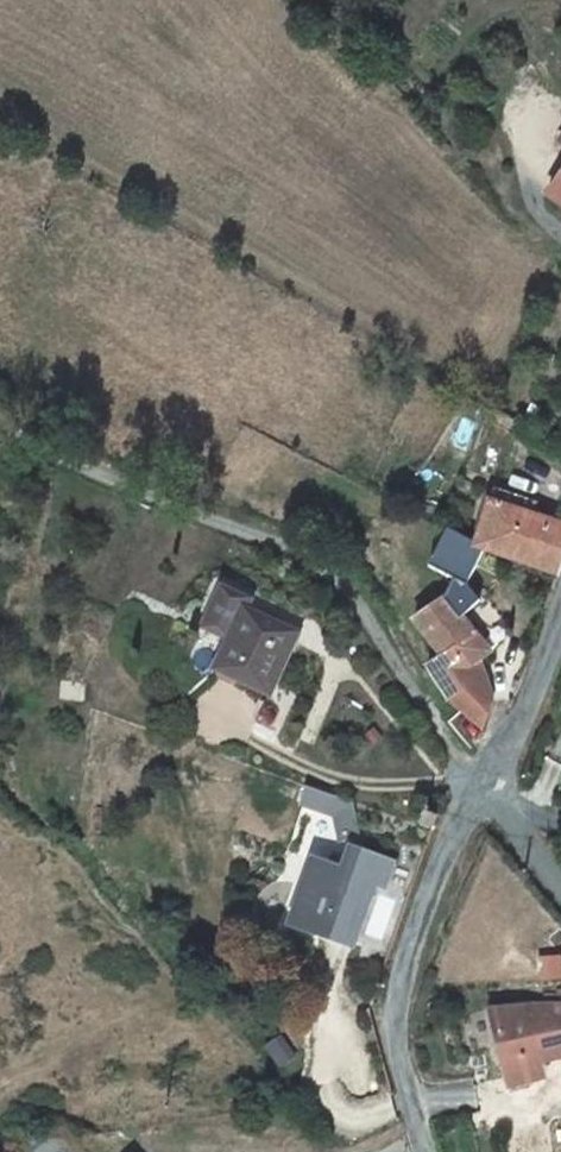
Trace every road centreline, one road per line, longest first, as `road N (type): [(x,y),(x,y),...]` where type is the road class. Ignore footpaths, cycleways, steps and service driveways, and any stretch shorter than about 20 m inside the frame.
road 1 (track): [(0,416),(54,455),(326,570),(478,784),(560,819)]
road 2 (unclassified): [(426,1151),(403,1075),(396,1018),(402,975),(423,899),(478,784)]
road 3 (unclassified): [(478,784),(514,731),(560,622)]
road 4 (residential): [(478,784),(560,886)]

